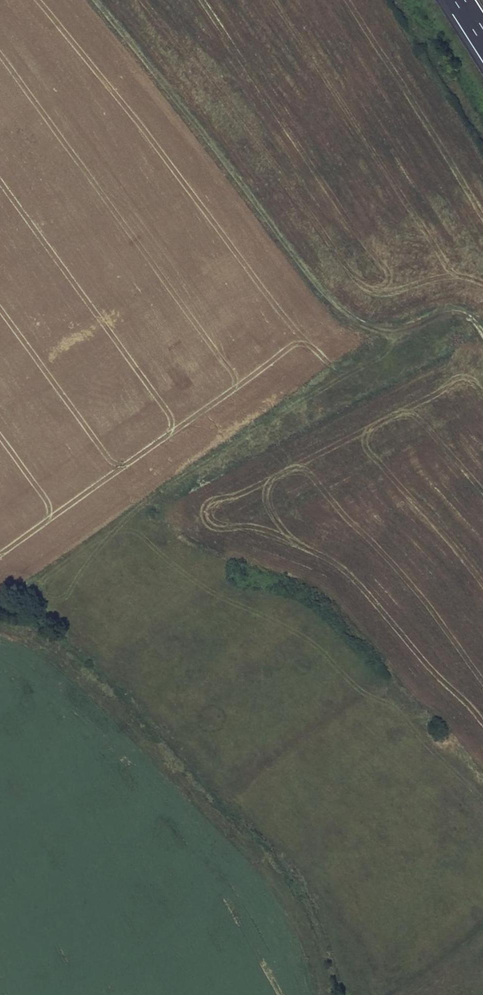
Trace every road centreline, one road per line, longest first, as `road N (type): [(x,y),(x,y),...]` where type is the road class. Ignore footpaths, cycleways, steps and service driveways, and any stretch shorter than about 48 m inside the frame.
road 1 (track): [(482,334),(468,316),(449,312),(379,333),(355,324),(95,0)]

